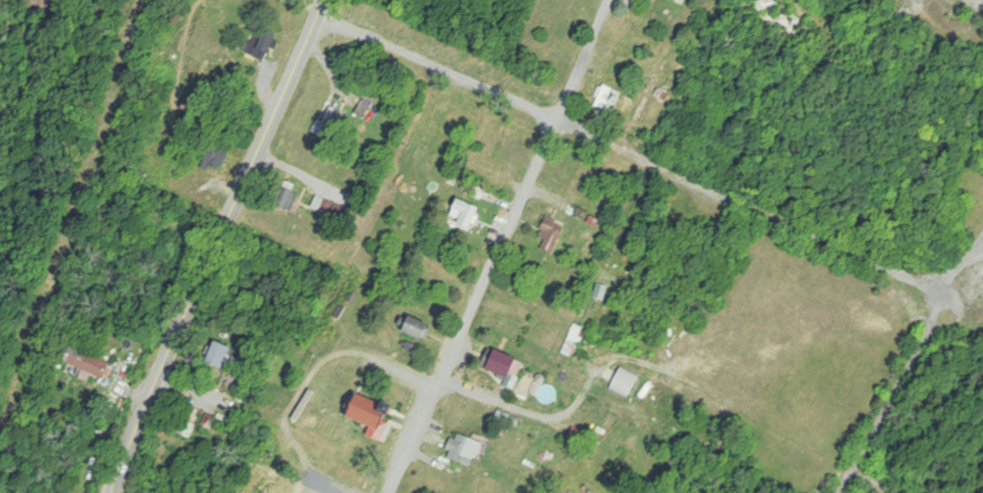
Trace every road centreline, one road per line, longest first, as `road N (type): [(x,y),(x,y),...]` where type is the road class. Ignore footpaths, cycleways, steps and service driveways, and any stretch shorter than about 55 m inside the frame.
road 1 (residential): [(945,293),(321,13)]
road 2 (residential): [(610,0),(391,492)]
road 3 (residential): [(114,492),(327,0)]

